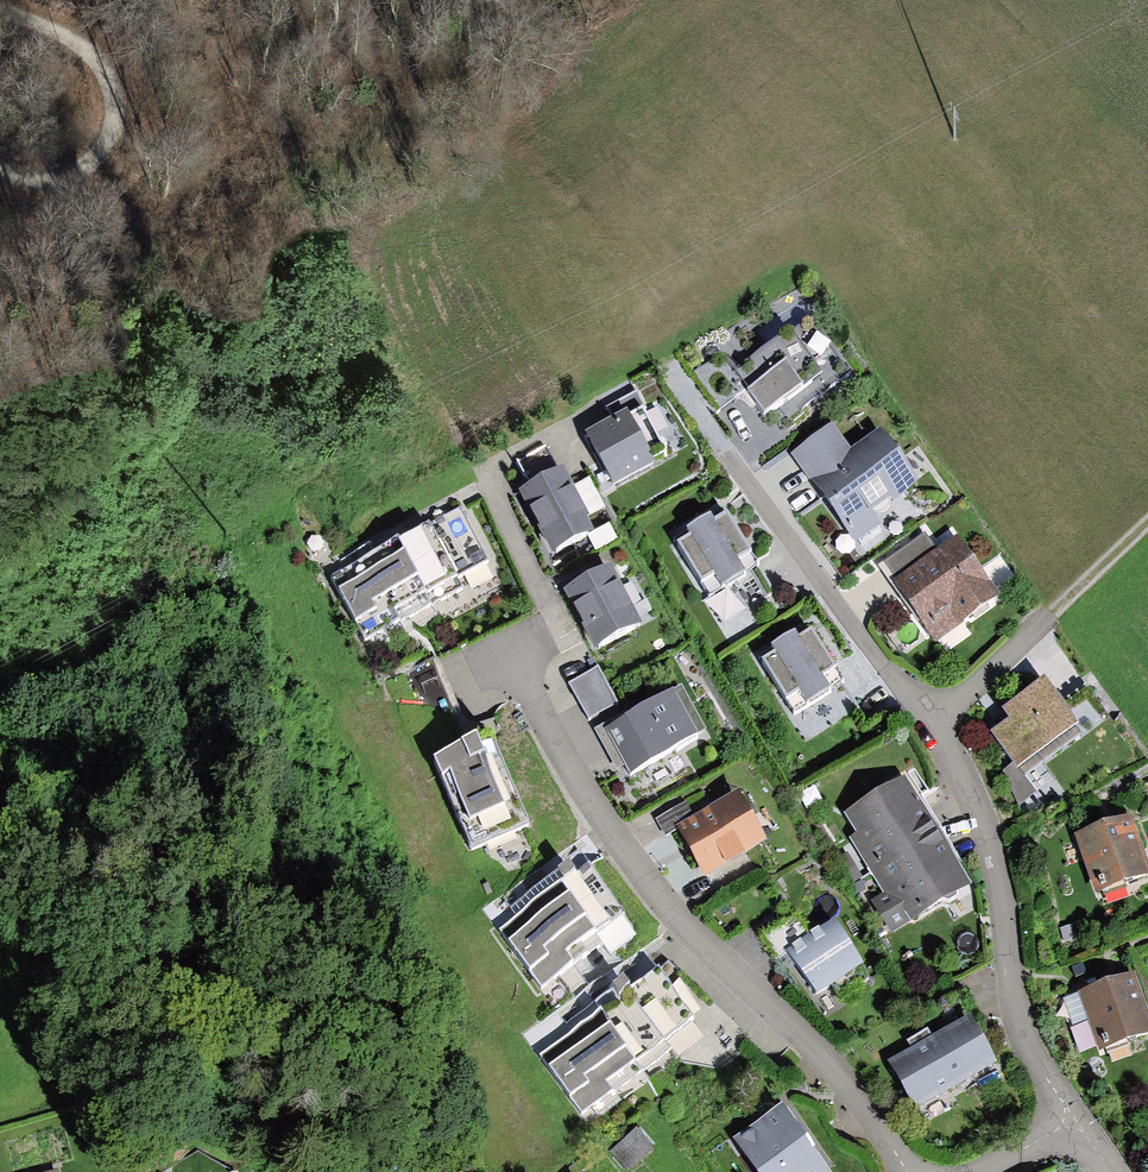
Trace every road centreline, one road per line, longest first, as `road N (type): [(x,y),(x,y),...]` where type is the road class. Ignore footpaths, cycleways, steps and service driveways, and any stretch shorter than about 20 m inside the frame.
road 1 (residential): [(906,1171),(802,1034),(641,867),(508,648)]
road 2 (residential): [(1074,1119),(1022,1029),(994,861),(928,716)]
road 3 (track): [(0,11),(106,72),(113,106),(101,156),(63,185),(0,172)]
road 4 (residential): [(928,716),(754,492)]
road 5 (residential): [(928,716),(1052,616)]
road 6 (track): [(1052,616),(1147,525)]

